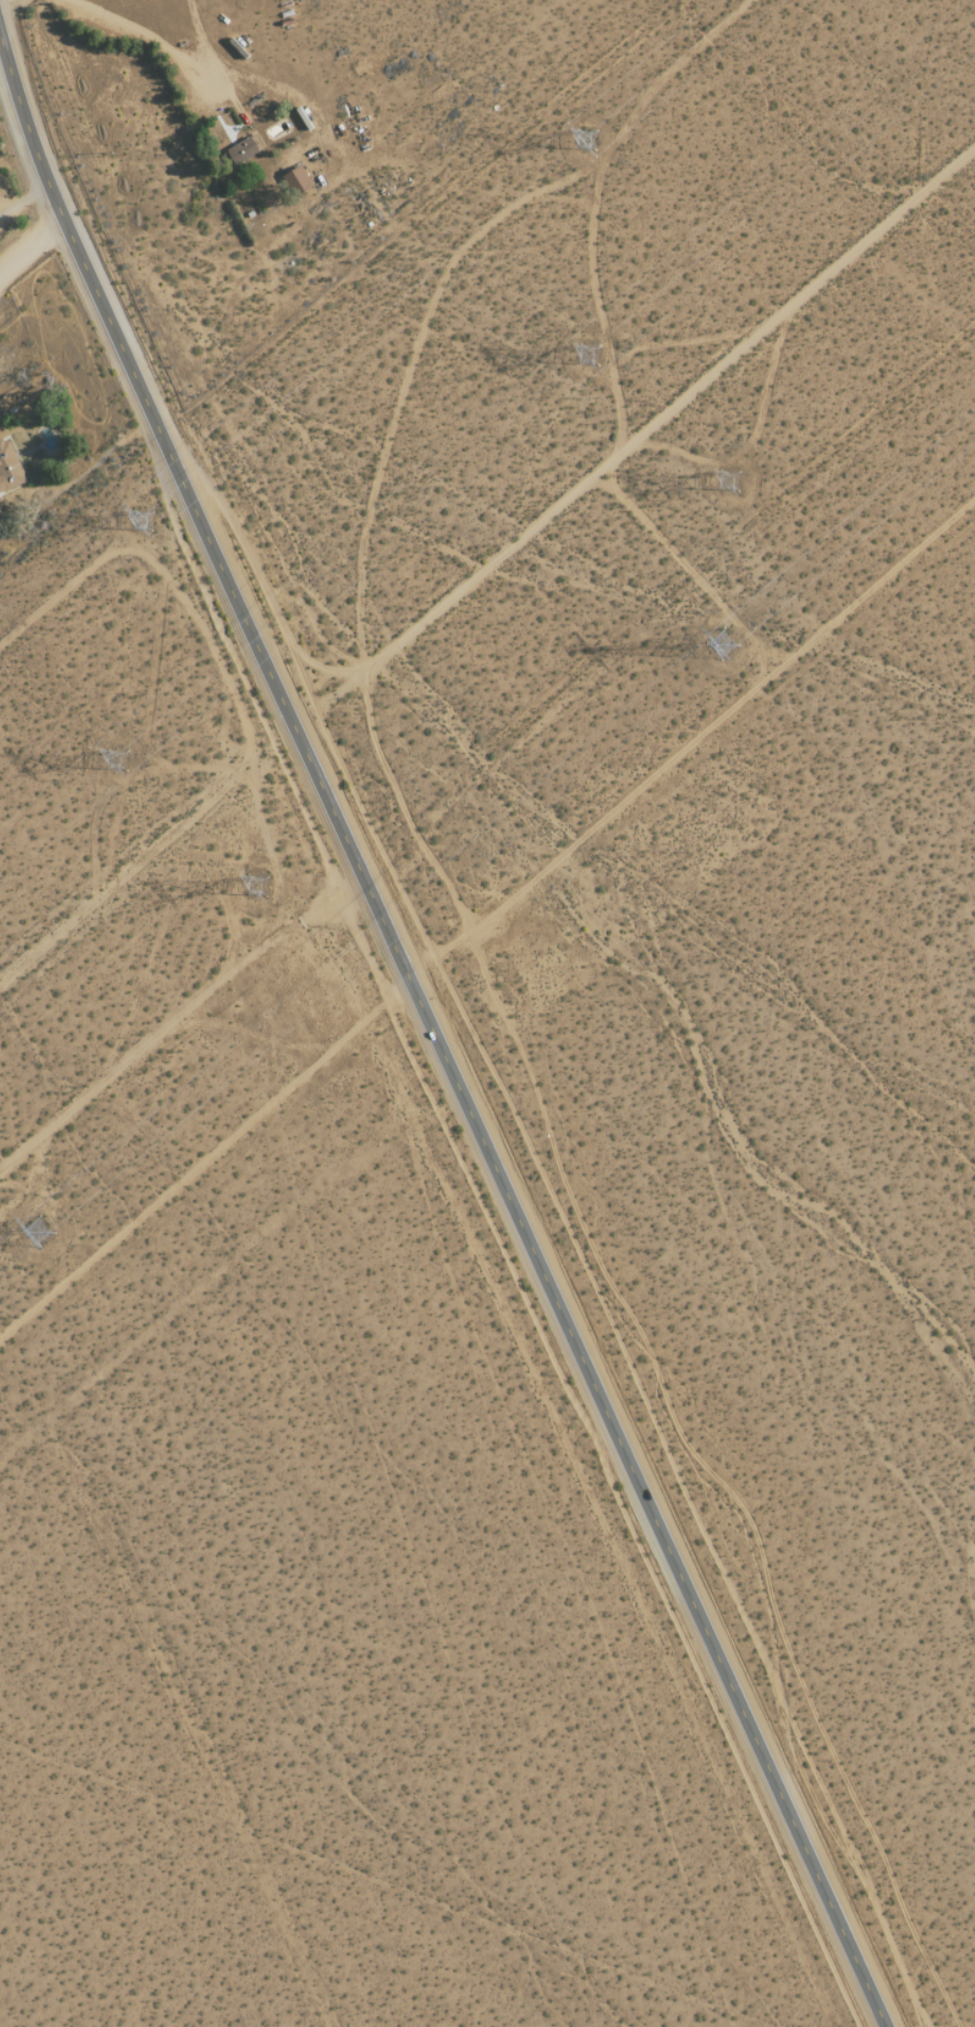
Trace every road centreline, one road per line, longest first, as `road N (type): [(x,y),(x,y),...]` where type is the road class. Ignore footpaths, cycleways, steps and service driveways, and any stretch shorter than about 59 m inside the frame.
road 1 (primary): [(885,2026),(408,982)]
road 2 (track): [(974,152),(291,732)]
road 3 (primary): [(291,732),(32,147),(0,36)]
road 4 (track): [(408,982),(0,1335)]
road 5 (track): [(0,986),(291,732)]
road 6 (primary): [(408,982),(291,732)]

